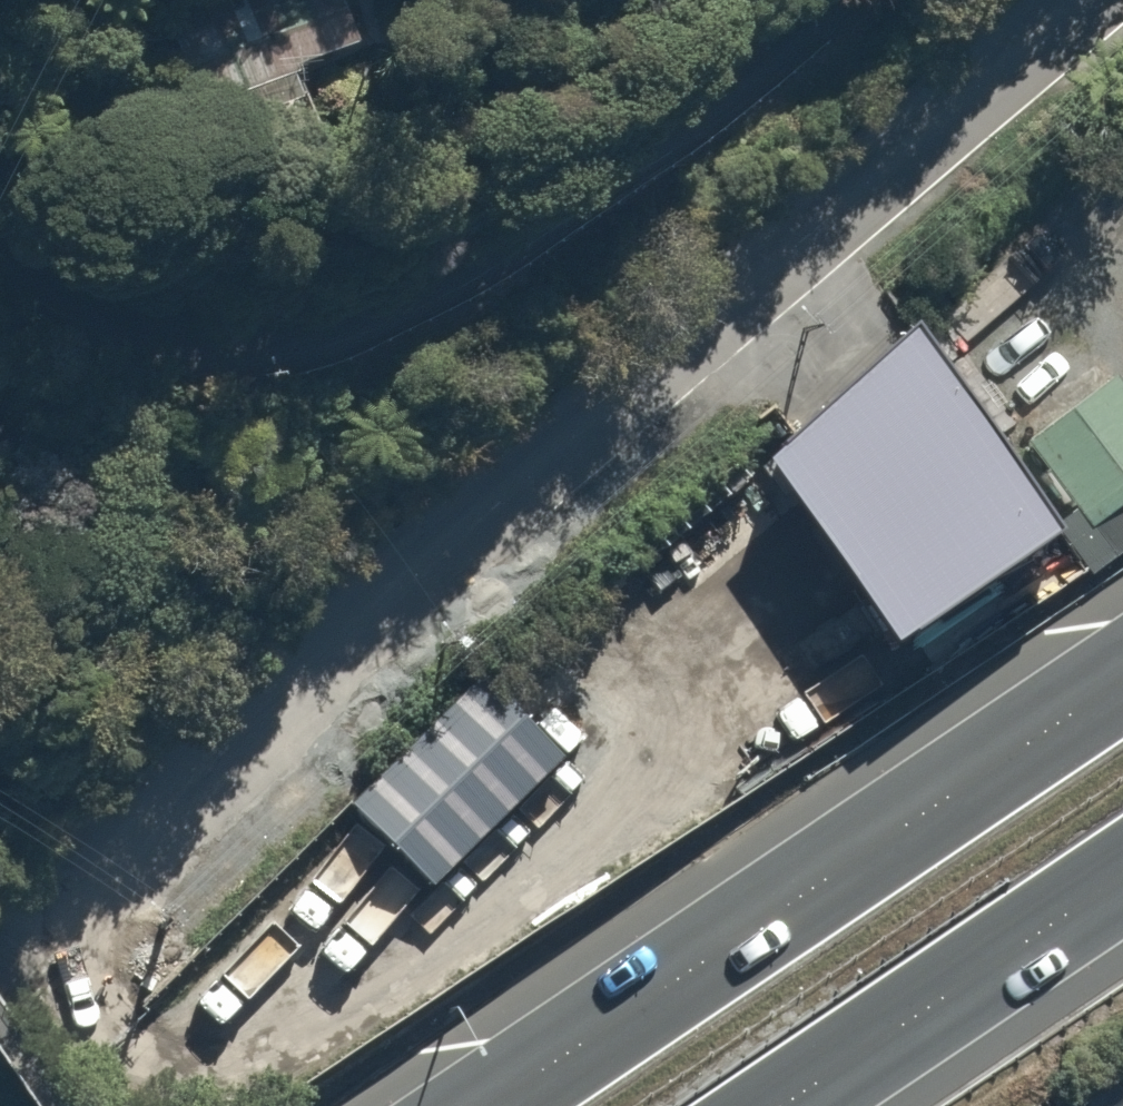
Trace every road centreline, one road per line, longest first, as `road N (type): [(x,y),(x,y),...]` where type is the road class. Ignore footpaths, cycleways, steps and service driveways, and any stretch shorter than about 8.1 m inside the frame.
road 1 (residential): [(57,897),(1080,0)]
road 2 (residential): [(0,265),(127,341),(254,365),(448,302),(855,0)]
road 3 (trunk): [(476,1105),(1122,668)]
road 4 (trunk): [(1122,879),(785,1105)]

